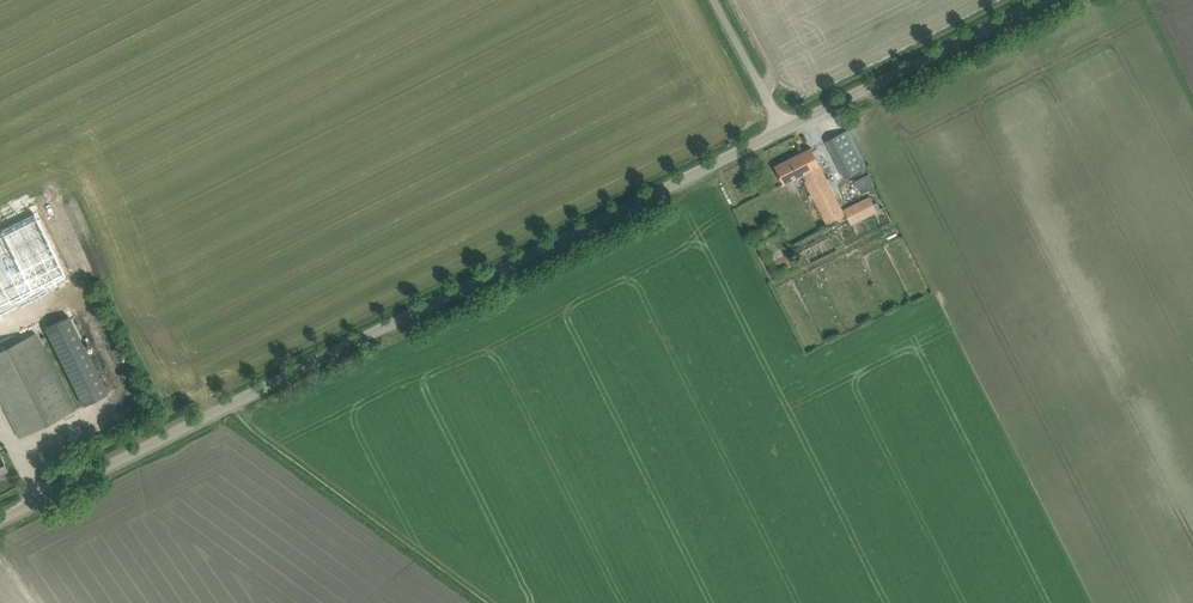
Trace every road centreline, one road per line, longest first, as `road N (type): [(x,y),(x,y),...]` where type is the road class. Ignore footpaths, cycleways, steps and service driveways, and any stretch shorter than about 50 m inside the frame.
road 1 (unclassified): [(0,519),(784,129)]
road 2 (unclassified): [(784,129),(1041,0)]
road 3 (unclassified): [(784,129),(715,0)]

